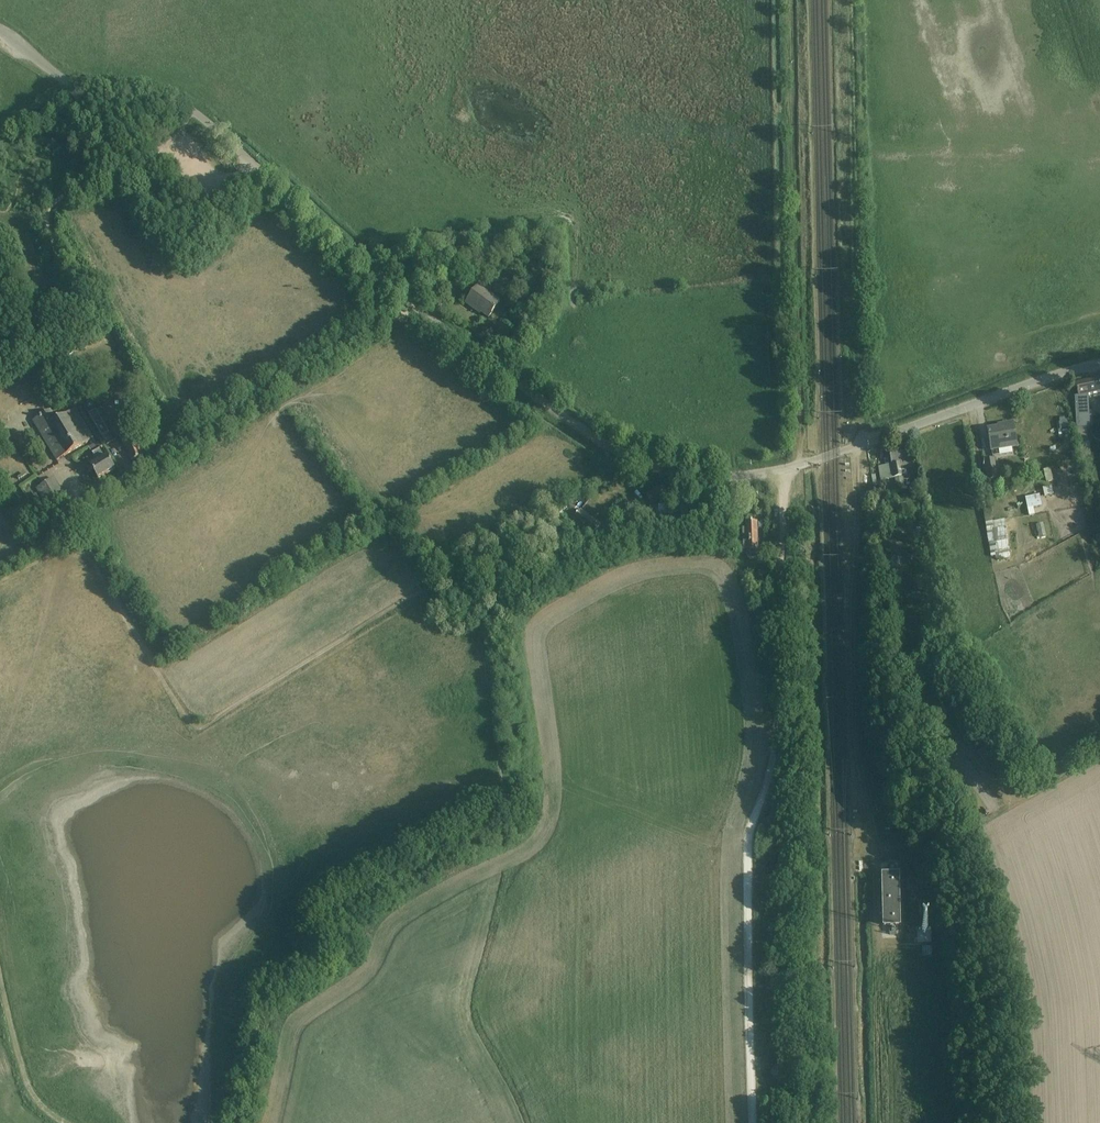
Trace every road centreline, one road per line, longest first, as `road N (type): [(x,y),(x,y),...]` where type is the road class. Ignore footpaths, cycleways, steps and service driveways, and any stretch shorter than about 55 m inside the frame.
road 1 (unclassified): [(1099,364),(782,473),(688,475),(647,466),(608,447),(410,307),(192,110),(64,80),(0,31)]
road 2 (track): [(782,473),(771,772),(748,858),(753,1122)]
road 3 (track): [(229,1122),(251,1013),(271,989),(332,957),(325,904),(495,801),(494,613)]
road 4 (track): [(494,613),(445,610),(419,592),(199,729),(89,557),(64,550),(0,584)]
road 5 (track): [(859,496),(855,733),(873,866),(874,944),(883,951),(910,944),(917,921),(910,878),(879,843)]
road 6 (track): [(0,412),(44,386),(61,275),(50,205),(102,174)]
road 7 (track): [(78,1122),(35,1101),(0,959)]

